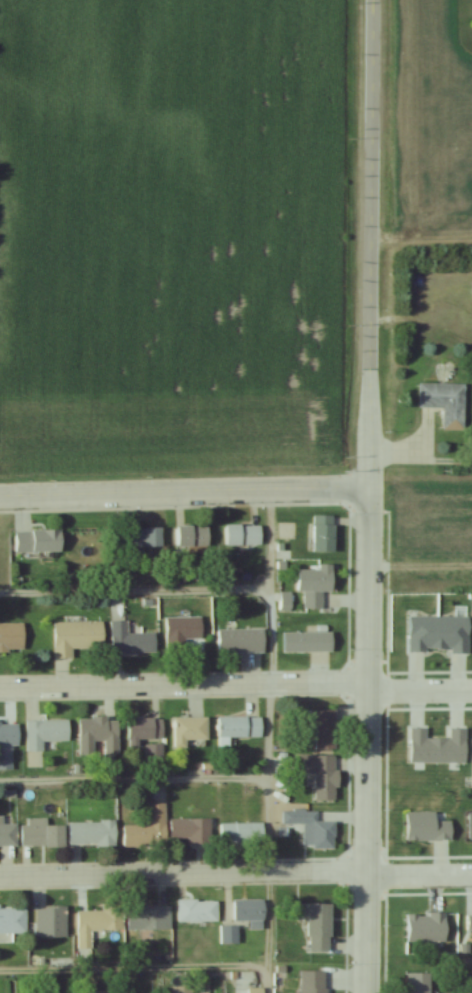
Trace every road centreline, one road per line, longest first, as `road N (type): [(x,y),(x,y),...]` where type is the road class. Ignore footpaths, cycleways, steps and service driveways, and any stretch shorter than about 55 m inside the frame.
road 1 (tertiary): [(367,992),(369,491)]
road 2 (tertiary): [(370,371),(374,0)]
road 3 (residential): [(0,499),(369,491)]
road 4 (residential): [(368,687),(0,690)]
road 5 (residential): [(367,874),(0,876)]
road 6 (tertiary): [(369,491),(370,371)]

